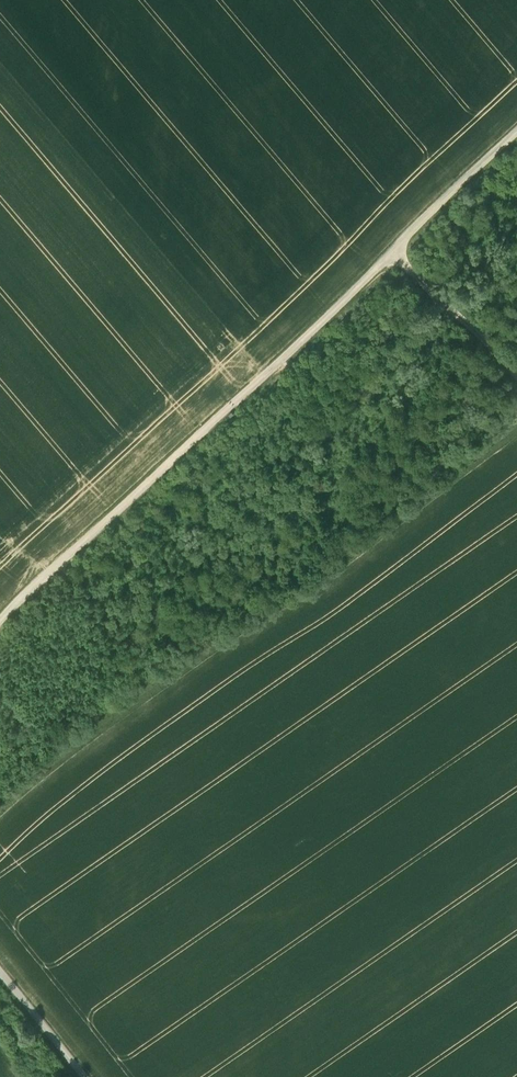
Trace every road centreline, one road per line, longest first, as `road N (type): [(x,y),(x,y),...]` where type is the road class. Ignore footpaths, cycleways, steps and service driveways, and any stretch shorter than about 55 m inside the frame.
road 1 (track): [(516,132),(58,564),(0,629)]
road 2 (track): [(389,255),(516,376)]
road 3 (track): [(0,971),(86,1076)]

